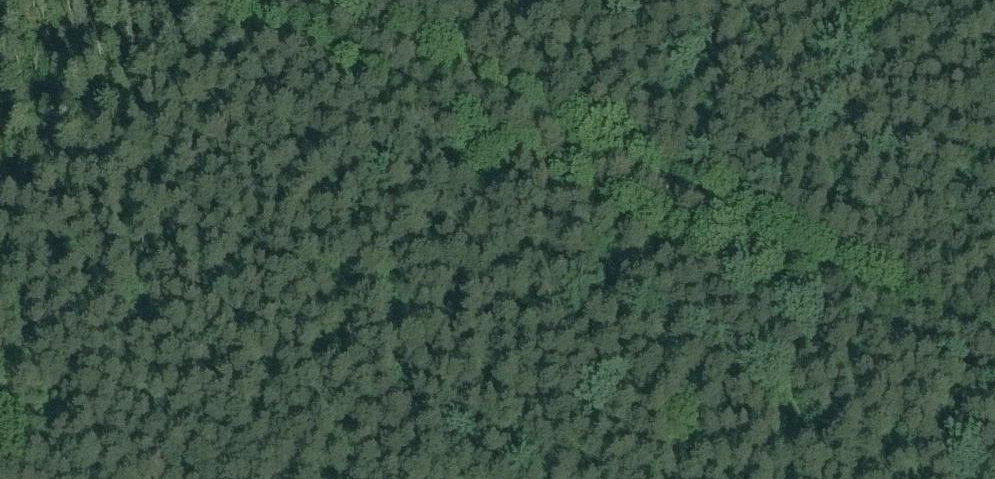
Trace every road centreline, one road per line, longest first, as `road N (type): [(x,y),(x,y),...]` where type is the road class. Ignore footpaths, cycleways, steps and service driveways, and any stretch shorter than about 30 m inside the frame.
road 1 (track): [(300,0),(994,355)]
road 2 (track): [(994,332),(352,0)]

